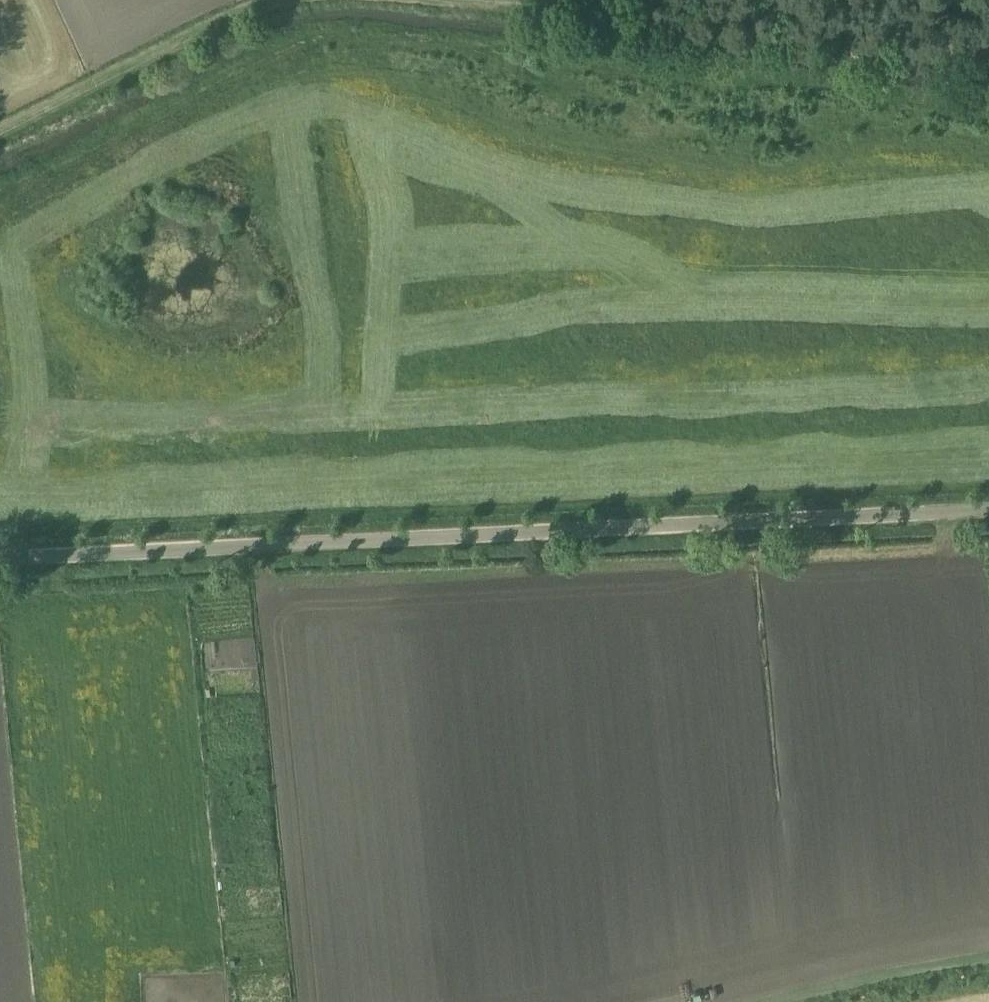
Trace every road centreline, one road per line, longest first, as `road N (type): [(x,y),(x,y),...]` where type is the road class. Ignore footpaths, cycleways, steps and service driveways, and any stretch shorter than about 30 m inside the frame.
road 1 (unclassified): [(0,569),(988,519)]

